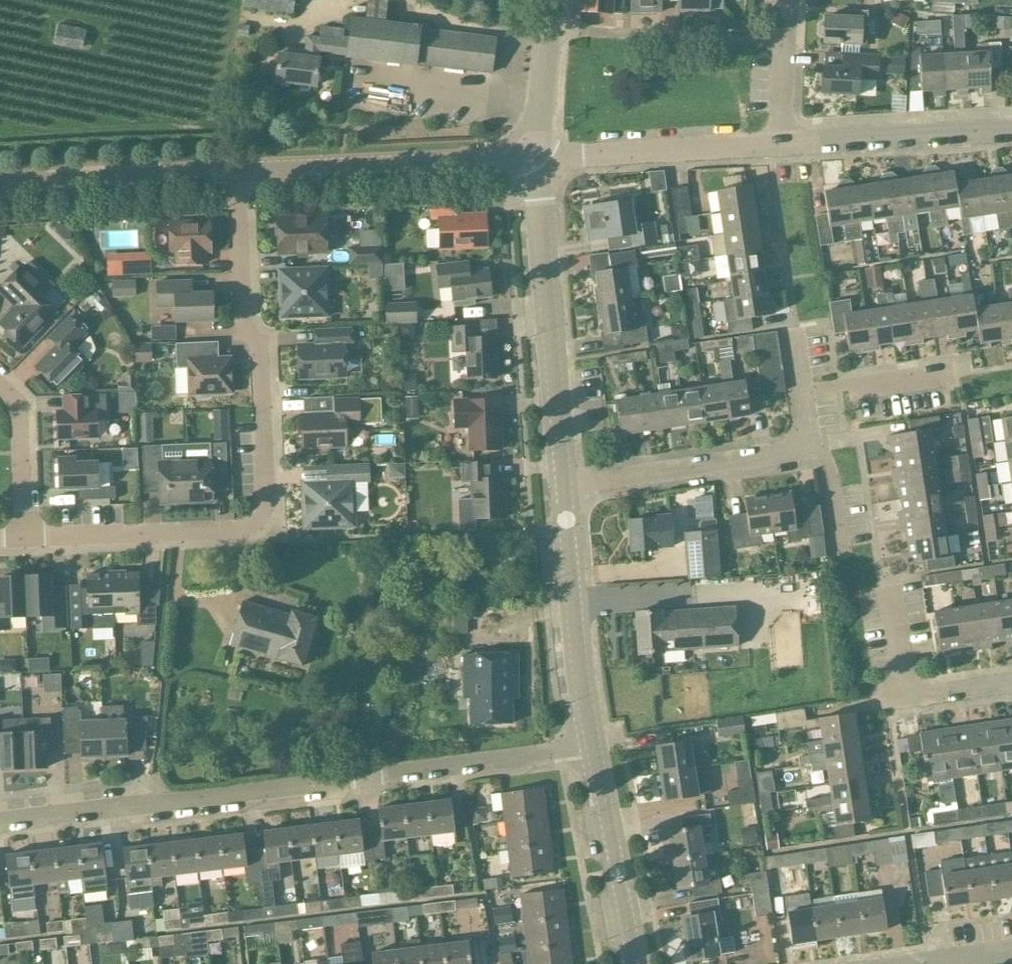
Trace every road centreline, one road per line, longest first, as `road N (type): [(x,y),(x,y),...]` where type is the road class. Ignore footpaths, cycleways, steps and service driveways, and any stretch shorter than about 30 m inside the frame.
road 1 (residential): [(21,543),(271,539),(261,348),(246,329),(238,170)]
road 2 (residential): [(595,749),(0,818)]
road 3 (tertiary): [(566,475),(541,206),(526,154)]
road 4 (residential): [(566,475),(792,451),(807,436),(802,391)]
road 5 (tertiary): [(238,170),(526,154)]
road 6 (tertiary): [(595,749),(566,475)]
road 7 (residential): [(779,143),(526,154)]
road 8 (tertiary): [(0,182),(238,170)]
road 9 (residential): [(1011,122),(779,143)]
road 10 (tertiary): [(638,963),(595,749)]
road 11 (residential): [(1011,676),(927,689),(906,679),(894,601)]
road 12 (tertiary): [(526,154),(541,130),(553,0)]
road 13 (residential): [(0,388),(10,407),(21,543)]
road 14 (residential): [(802,391),(953,376)]
road 15 (residential): [(779,143),(786,0)]

